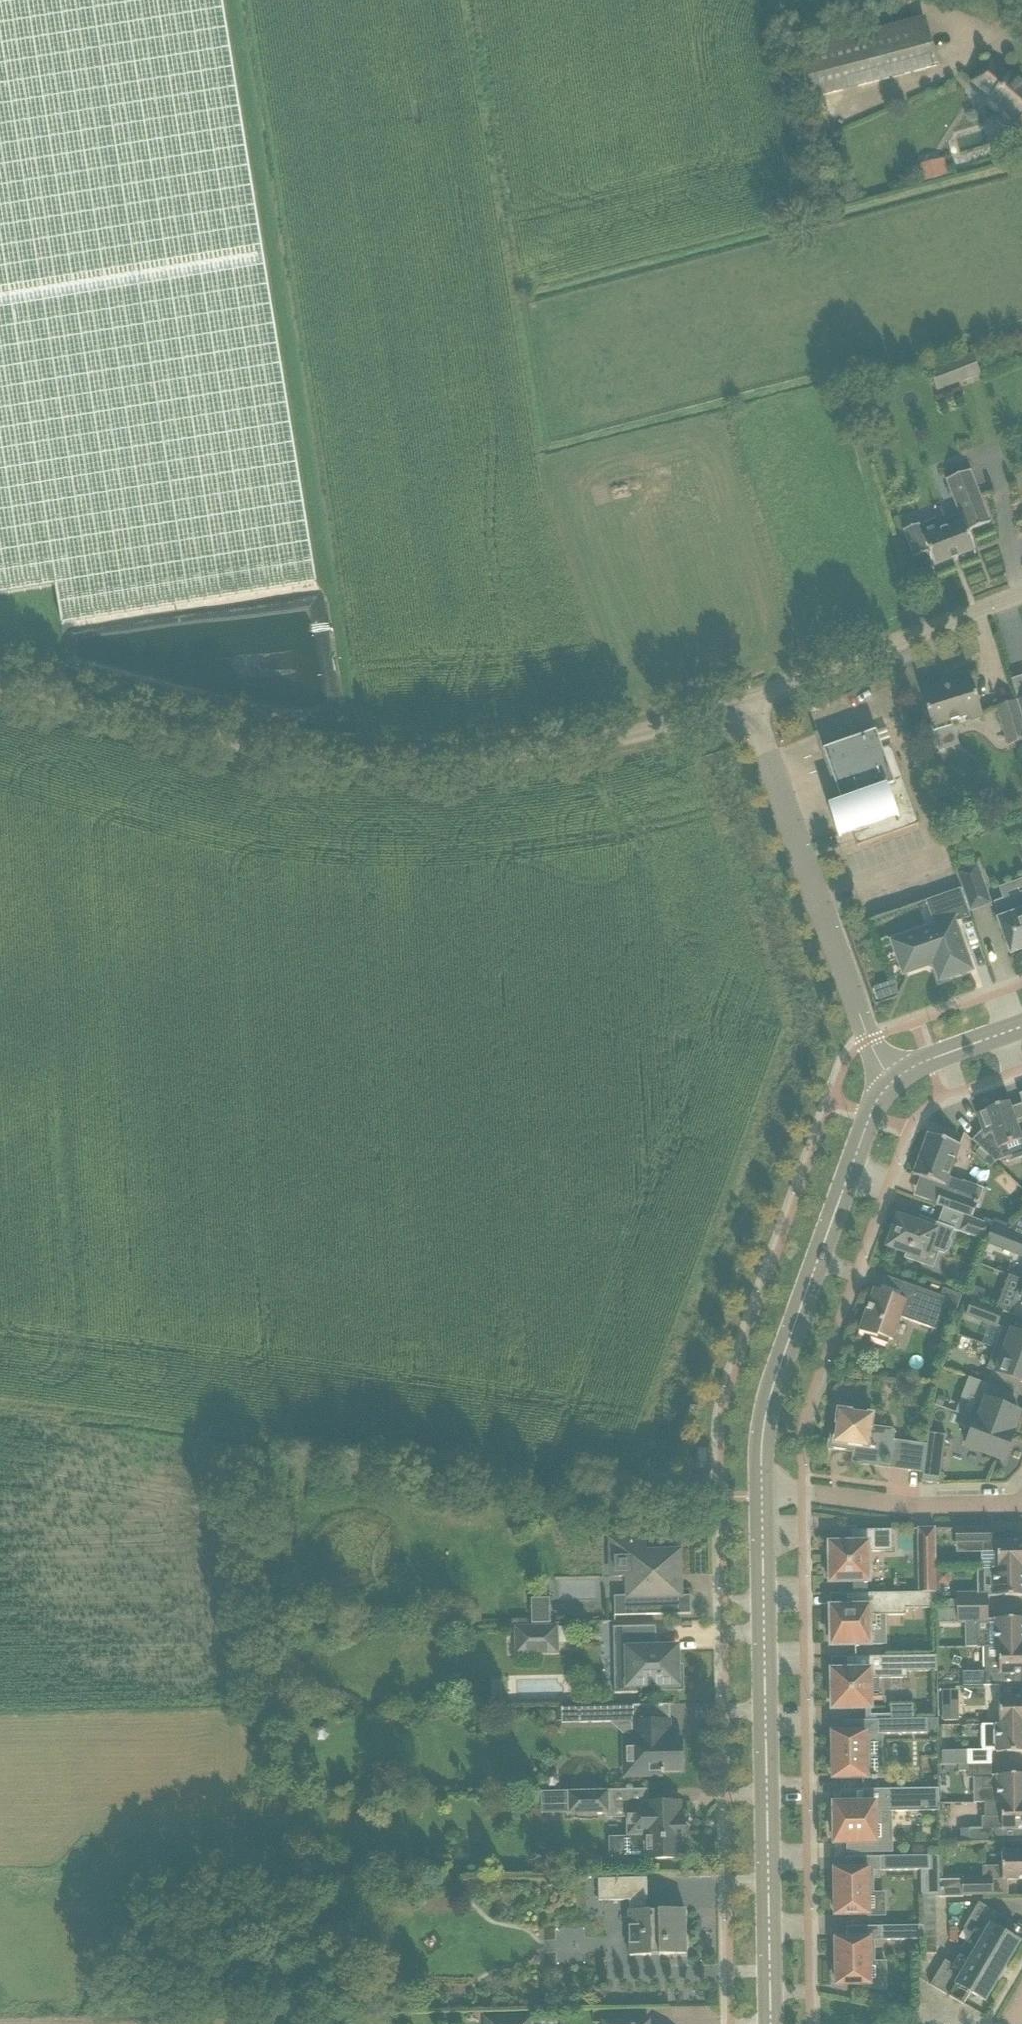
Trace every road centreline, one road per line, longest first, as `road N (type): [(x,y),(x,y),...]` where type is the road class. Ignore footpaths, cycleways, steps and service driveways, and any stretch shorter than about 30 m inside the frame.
road 1 (unclassified): [(0,682),(172,729),(302,752),(423,758),(640,732),(747,696)]
road 2 (tertiary): [(770,2023),(760,1493)]
road 3 (tertiary): [(760,1493),(759,1452),(777,1382),(870,1116),(892,1080)]
road 4 (unclassified): [(892,1080),(850,998),(747,696)]
road 5 (unclassified): [(747,696),(1021,592)]
road 6 (residential): [(760,1493),(917,1506),(1021,1505)]
road 7 (tertiary): [(892,1080),(1021,1026)]

